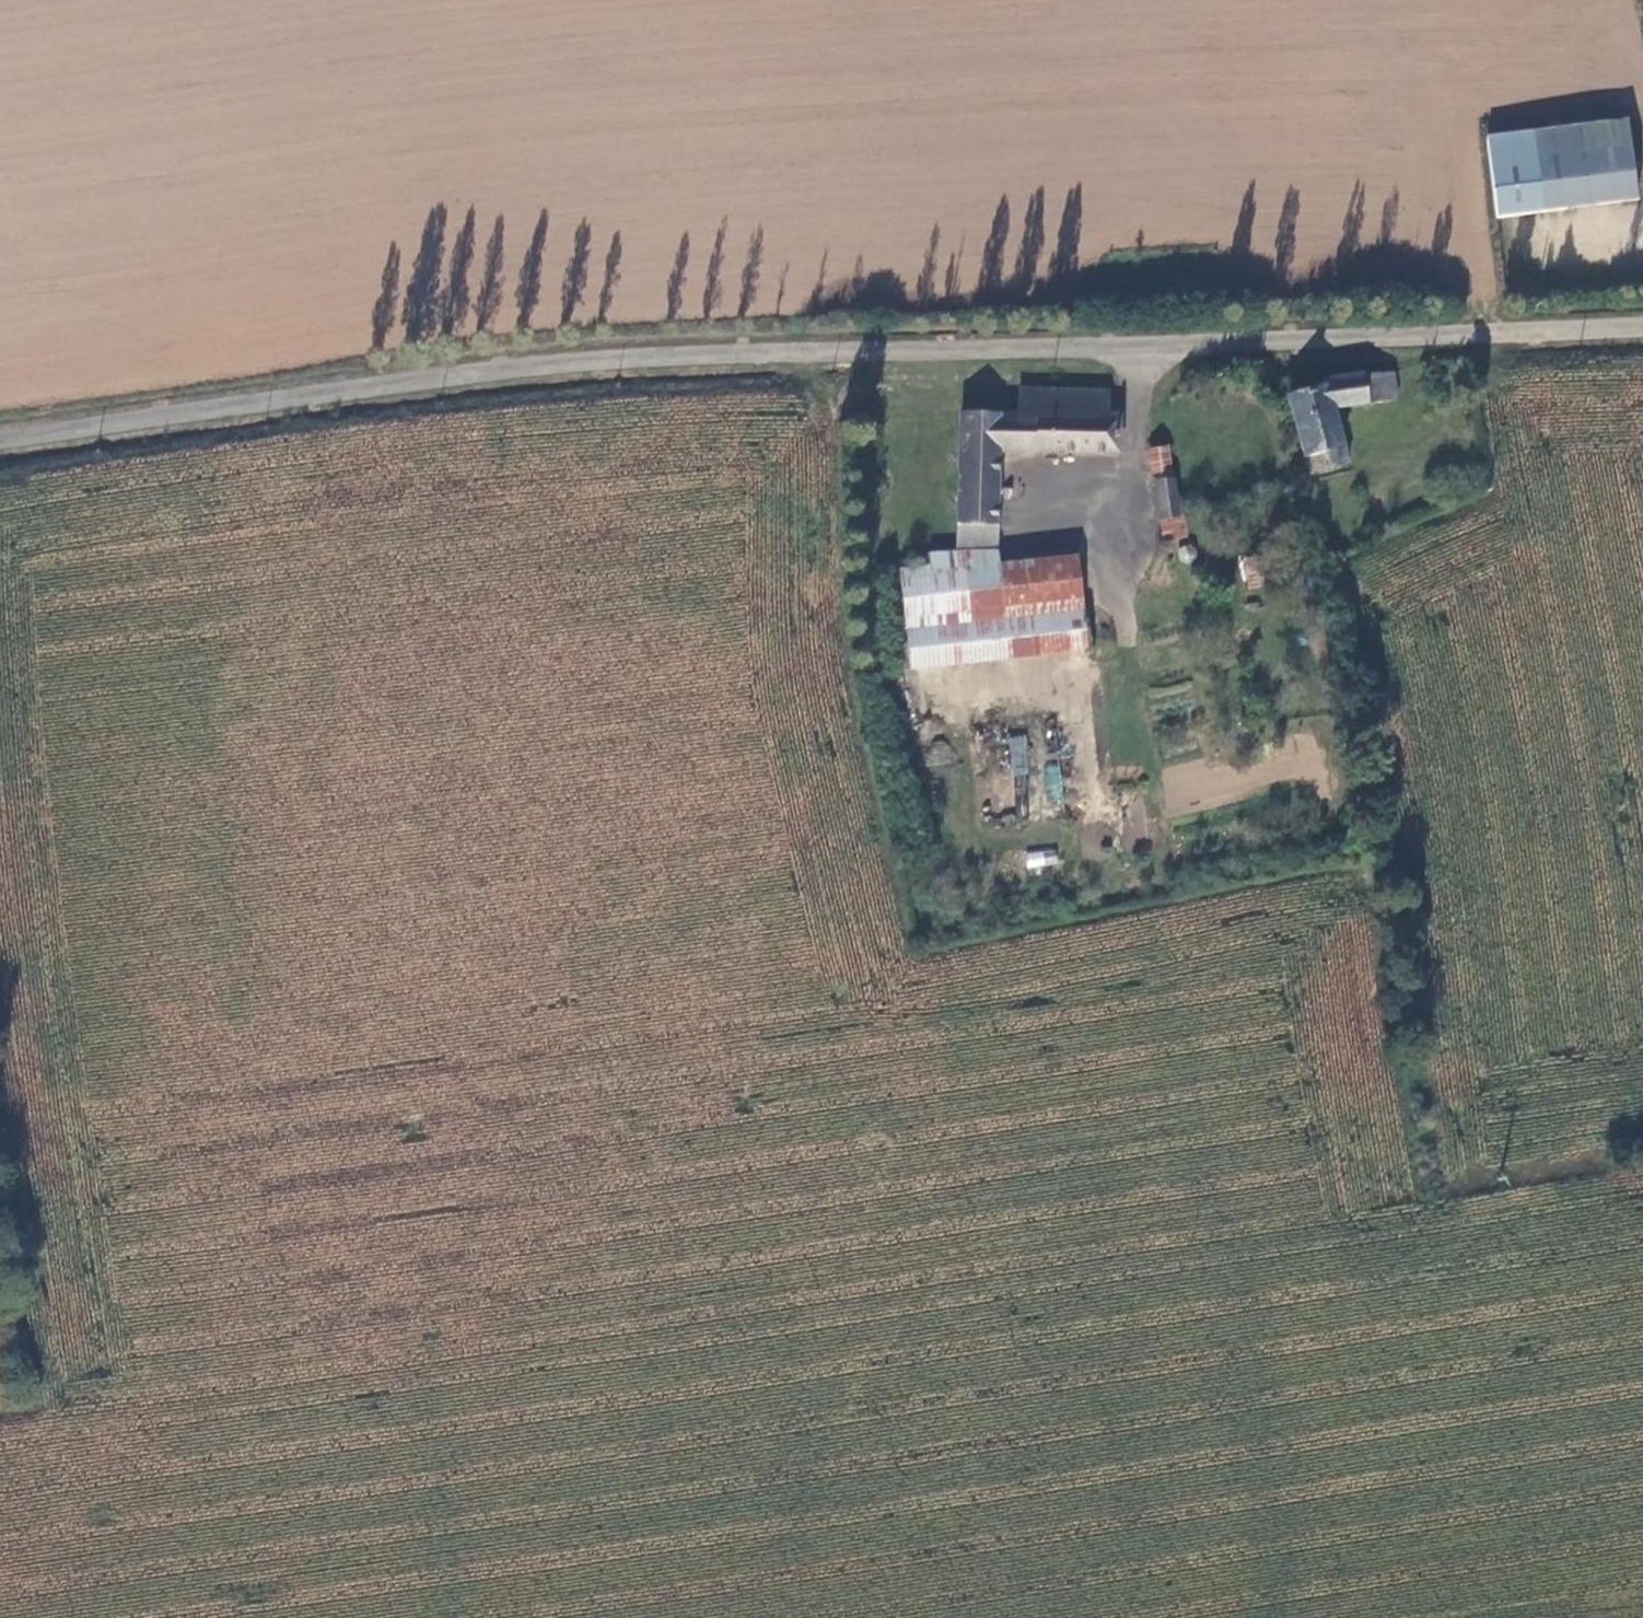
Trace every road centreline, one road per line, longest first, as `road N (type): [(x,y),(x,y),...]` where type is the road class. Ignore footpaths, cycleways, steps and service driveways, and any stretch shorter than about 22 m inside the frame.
road 1 (unclassified): [(1642,324),(611,357),(0,438)]

